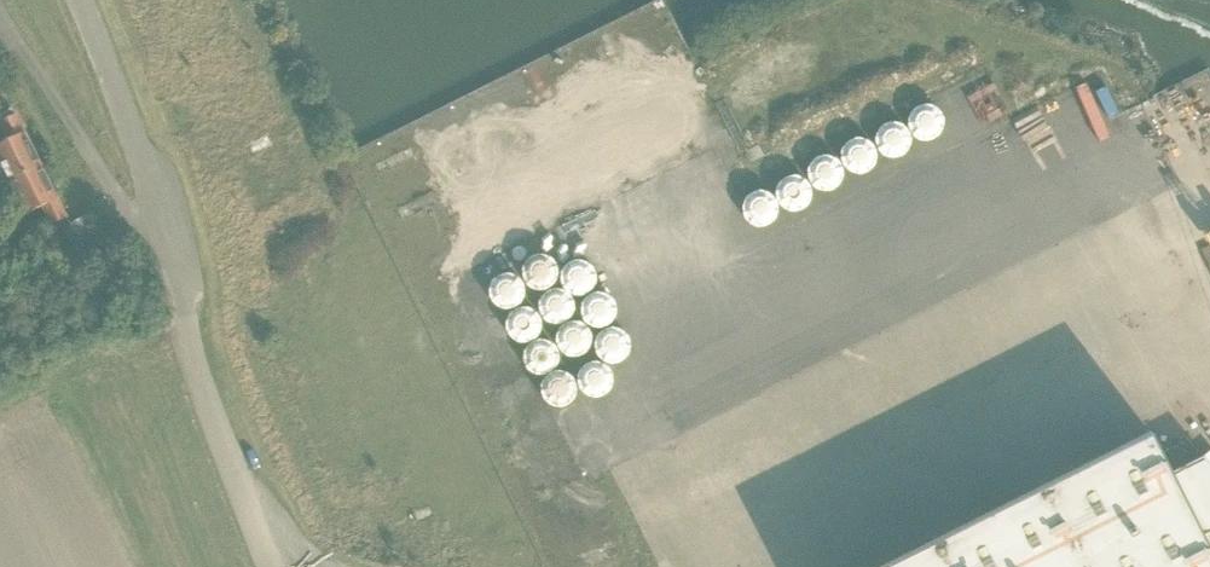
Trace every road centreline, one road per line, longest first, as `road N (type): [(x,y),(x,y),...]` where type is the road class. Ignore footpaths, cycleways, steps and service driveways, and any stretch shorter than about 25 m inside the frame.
road 1 (unclassified): [(270,566),(182,320),(185,258),(83,0)]

